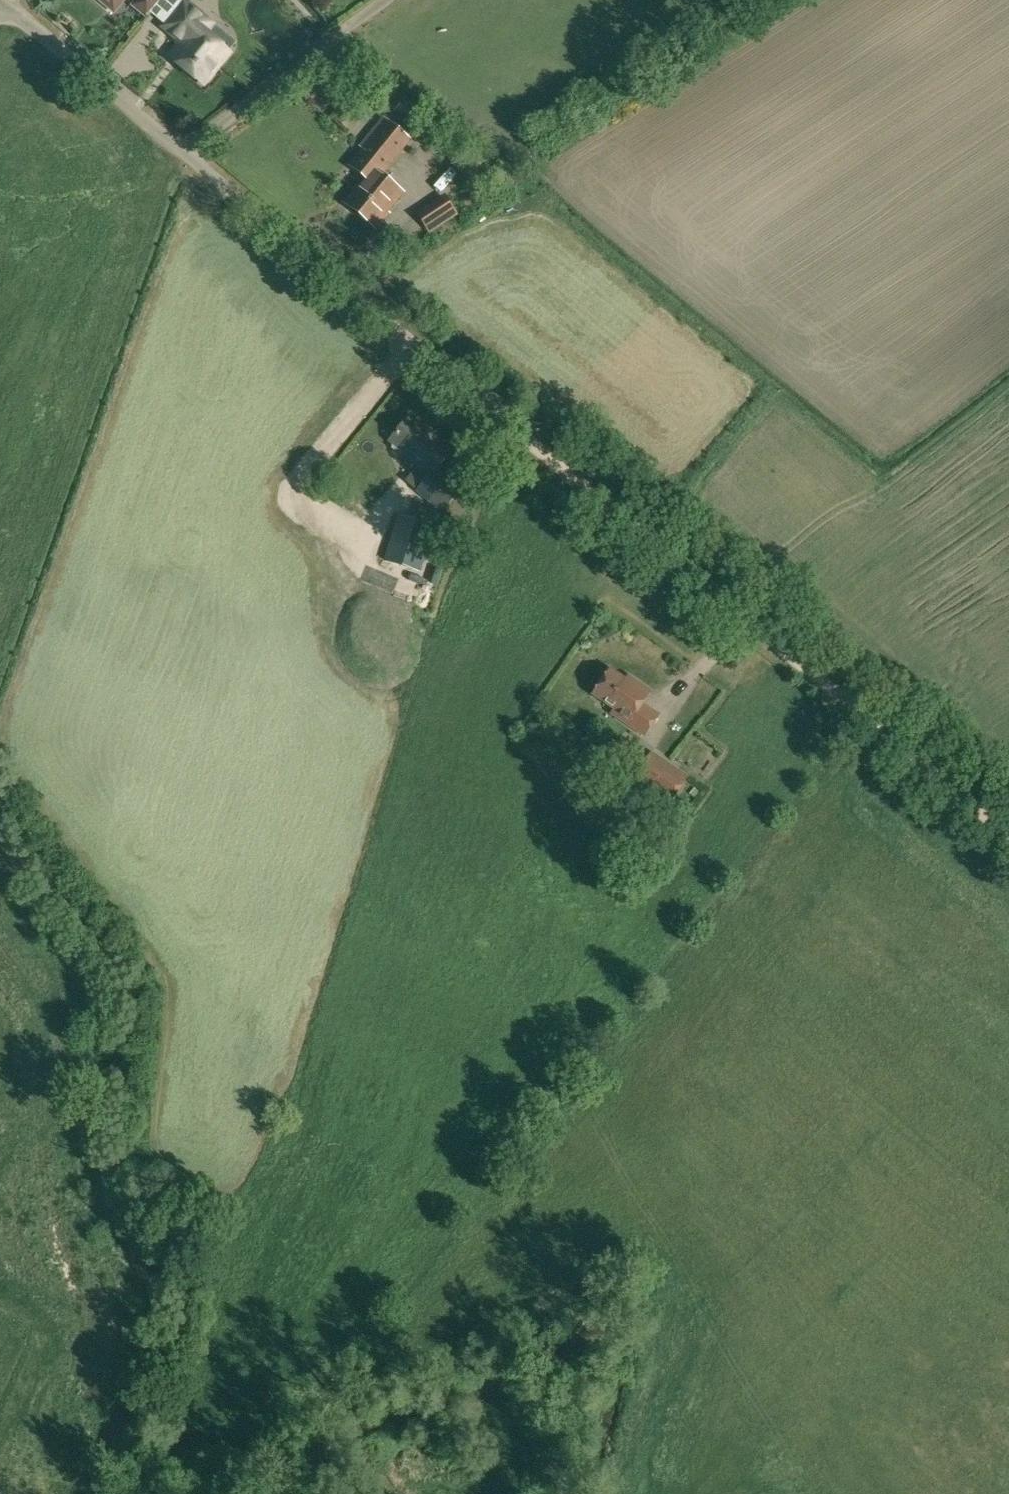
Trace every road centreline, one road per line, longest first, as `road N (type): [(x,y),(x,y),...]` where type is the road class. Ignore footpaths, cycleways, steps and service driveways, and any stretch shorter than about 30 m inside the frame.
road 1 (track): [(1008,835),(494,414)]
road 2 (unclassified): [(494,414),(344,281),(0,3)]

